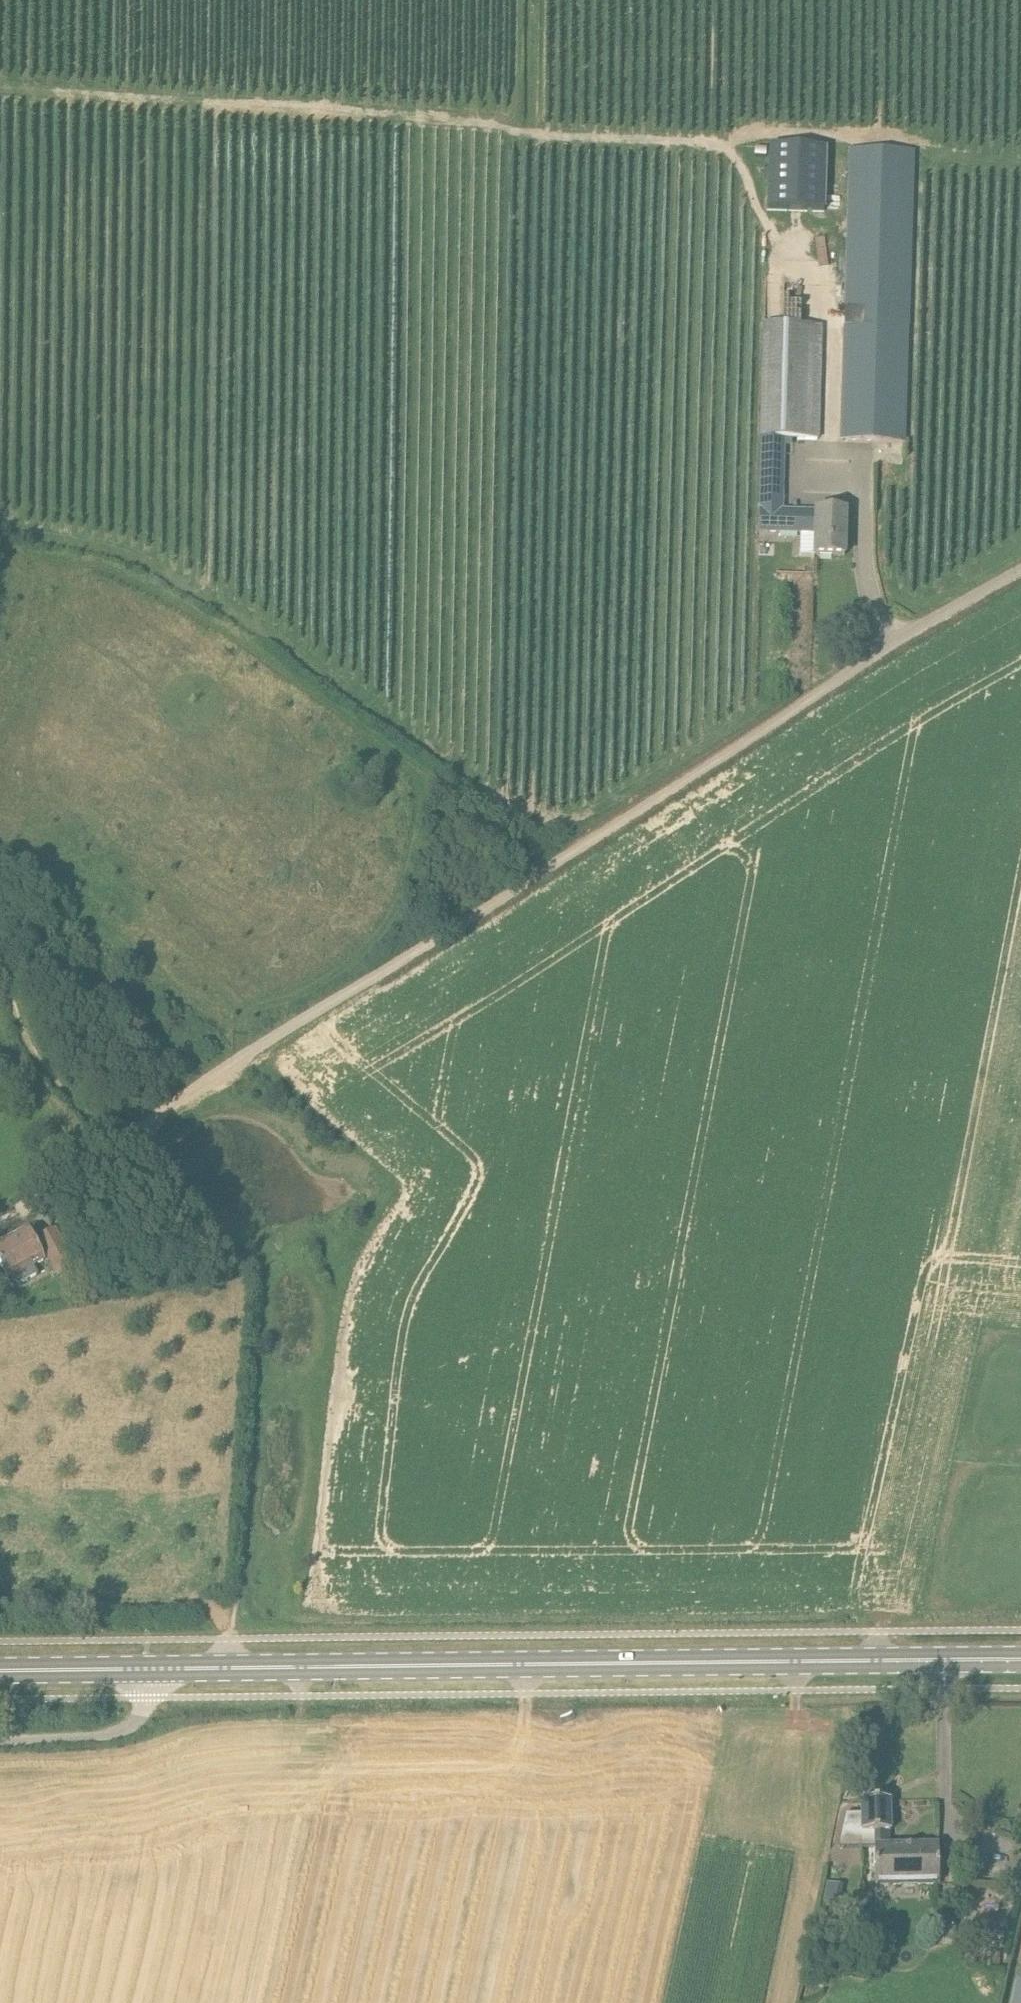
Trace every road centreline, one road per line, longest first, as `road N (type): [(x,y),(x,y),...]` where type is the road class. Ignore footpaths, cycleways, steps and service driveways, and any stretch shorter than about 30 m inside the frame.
road 1 (unclassified): [(0,1221),(237,1060),(916,627),(1020,568)]
road 2 (secondary): [(148,1668),(1020,1659)]
road 3 (unclassified): [(0,1741),(129,1727),(142,1714),(148,1668)]
road 4 (secondary): [(0,1671),(148,1668)]

